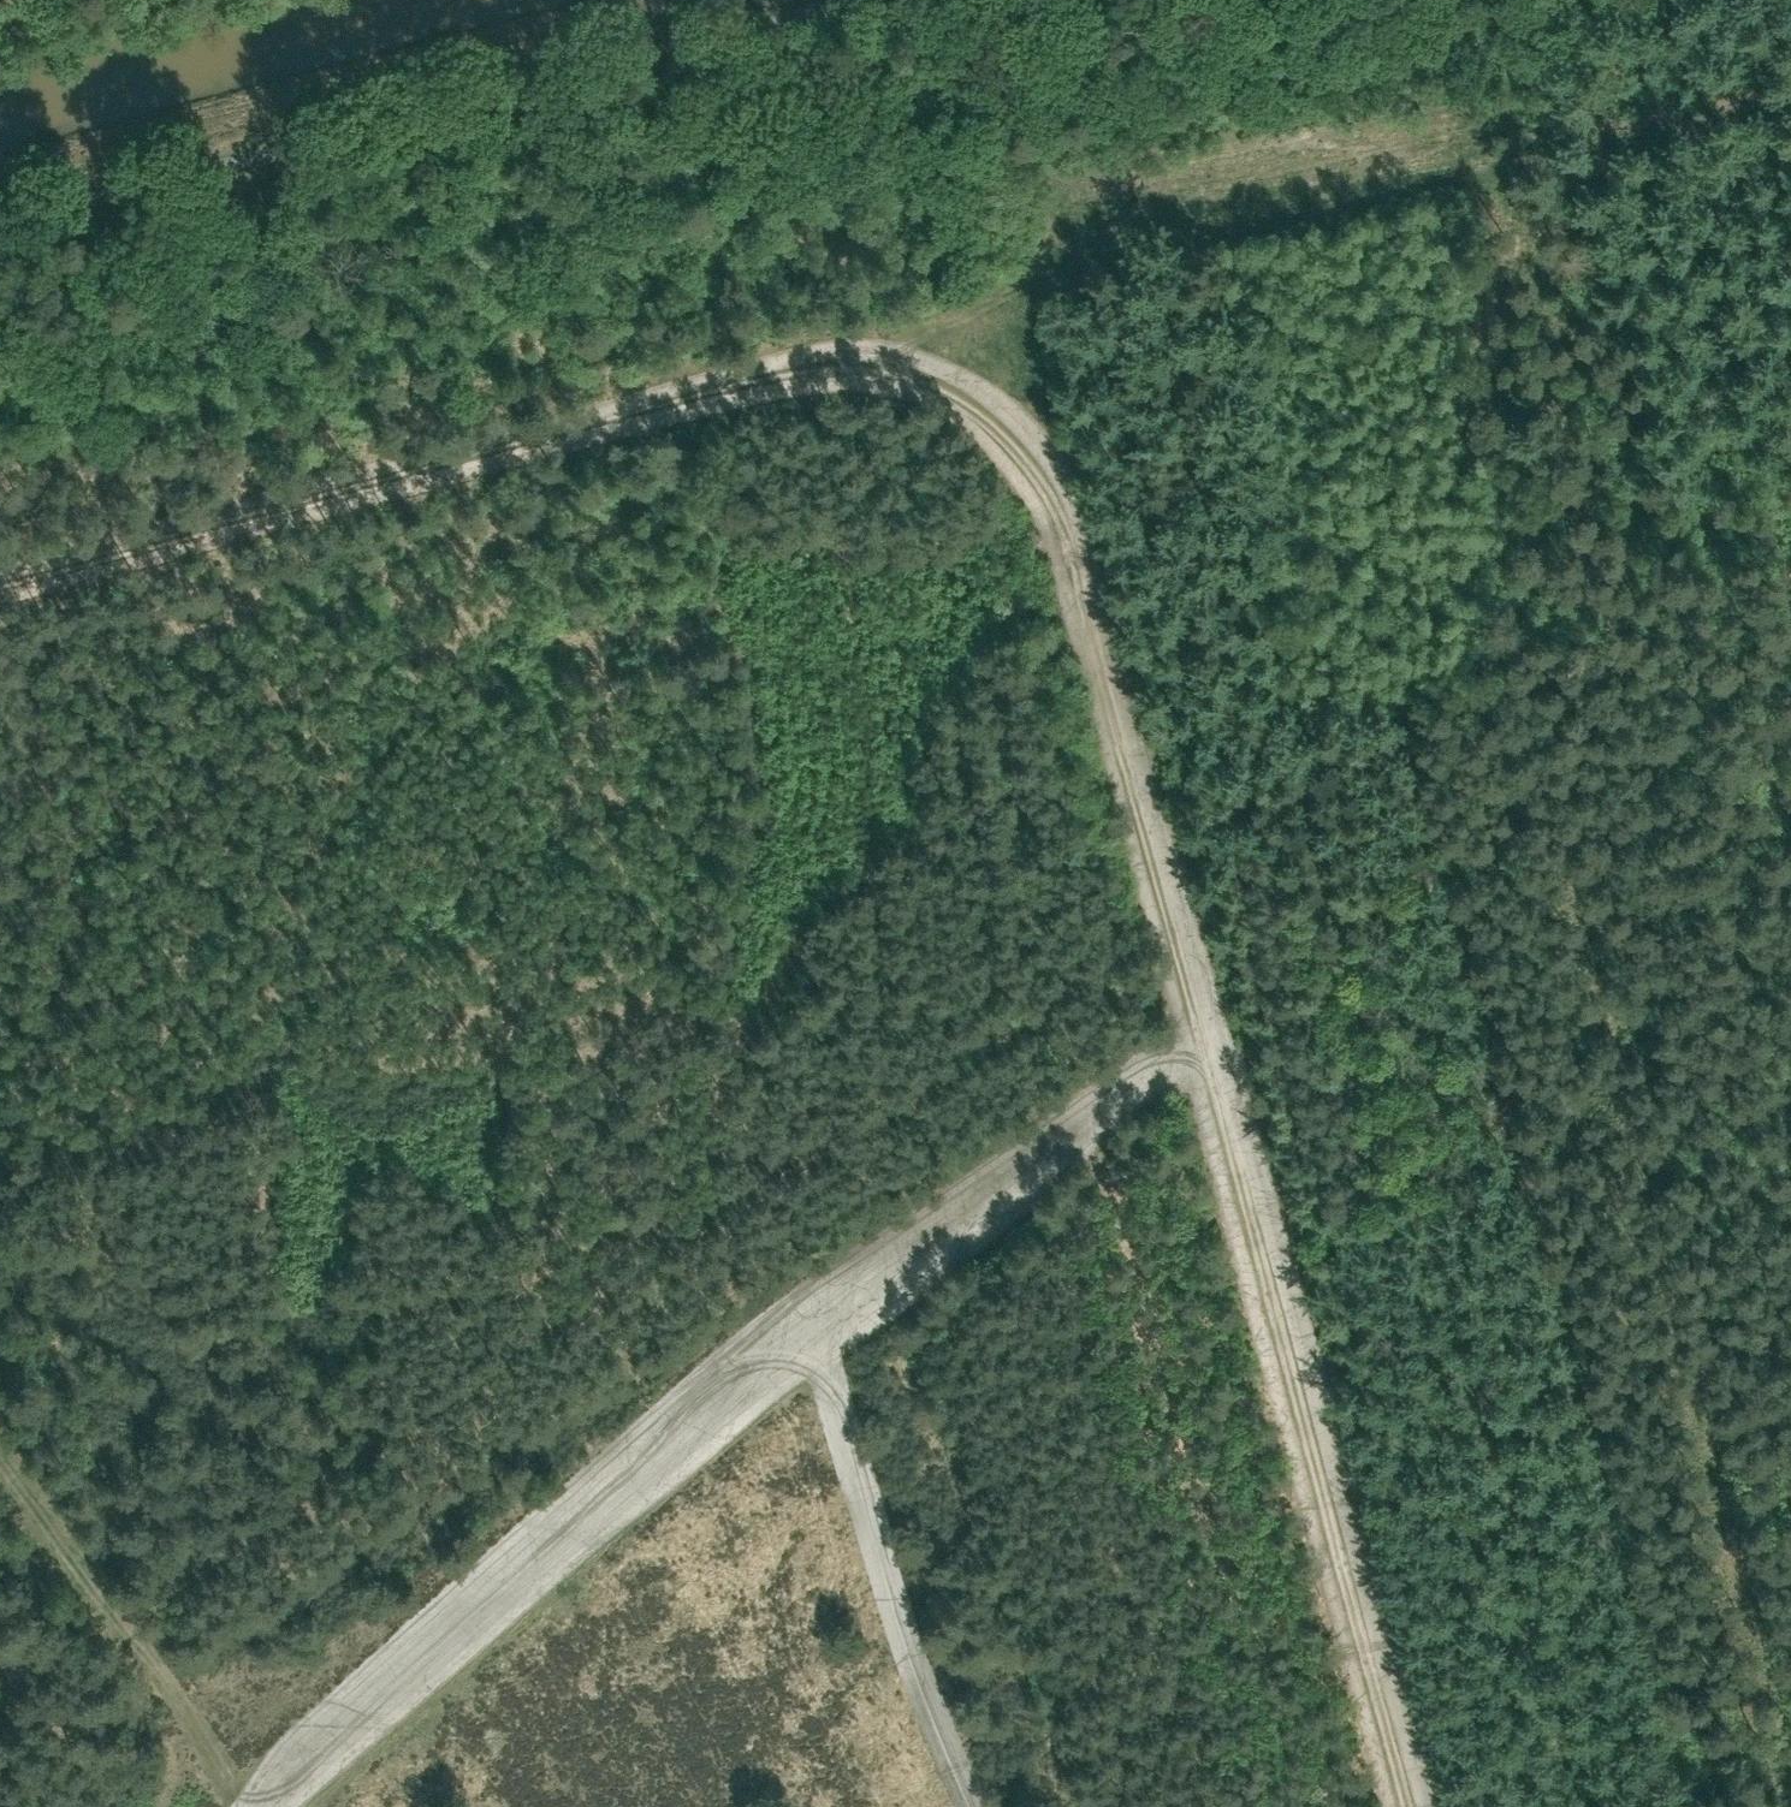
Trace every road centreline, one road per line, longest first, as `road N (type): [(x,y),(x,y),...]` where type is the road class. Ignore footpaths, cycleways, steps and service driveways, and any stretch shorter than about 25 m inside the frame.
road 1 (unclassified): [(854,0),(0,224)]

